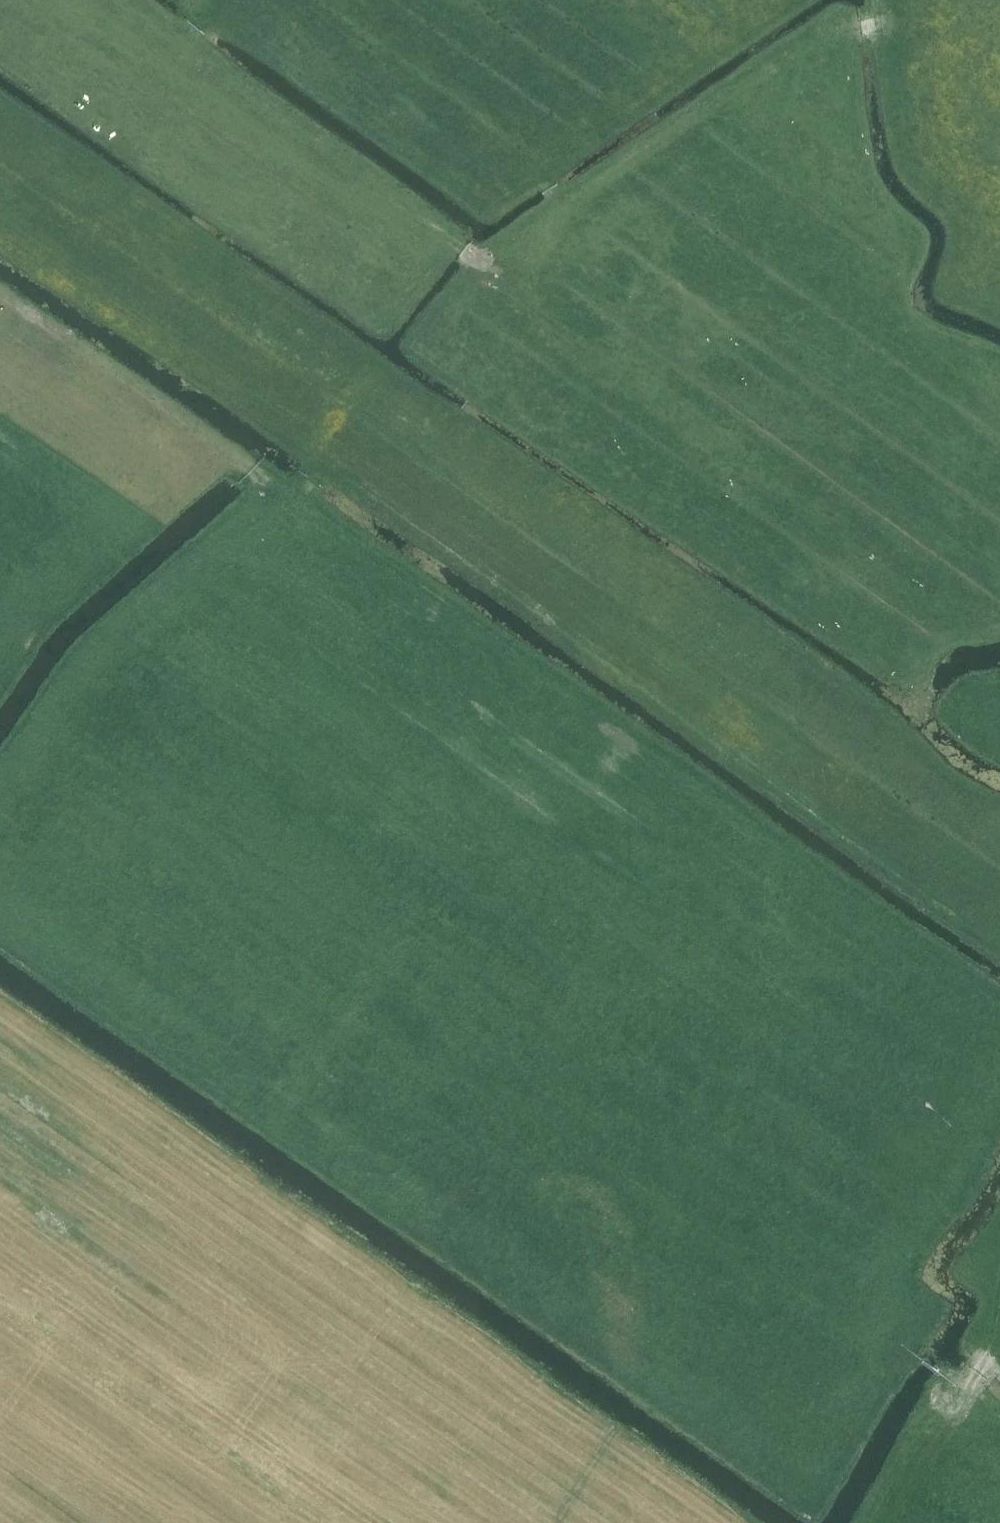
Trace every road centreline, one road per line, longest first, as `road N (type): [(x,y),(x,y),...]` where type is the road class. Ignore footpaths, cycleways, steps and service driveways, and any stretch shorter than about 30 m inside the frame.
road 1 (track): [(999,1331),(997,1353),(894,1522)]

